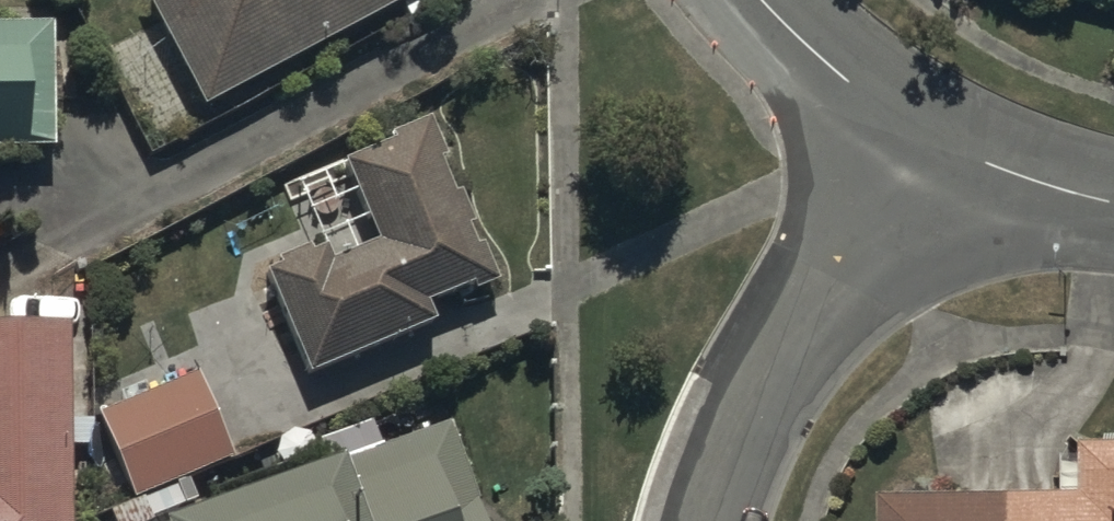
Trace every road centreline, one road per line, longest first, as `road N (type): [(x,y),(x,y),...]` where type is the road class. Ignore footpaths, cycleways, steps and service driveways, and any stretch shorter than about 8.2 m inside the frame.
road 1 (residential): [(921,135),(760,394),(711,520)]
road 2 (residential): [(921,135),(836,73),(762,0)]
road 3 (residential): [(1113,202),(1006,172),(921,135)]

